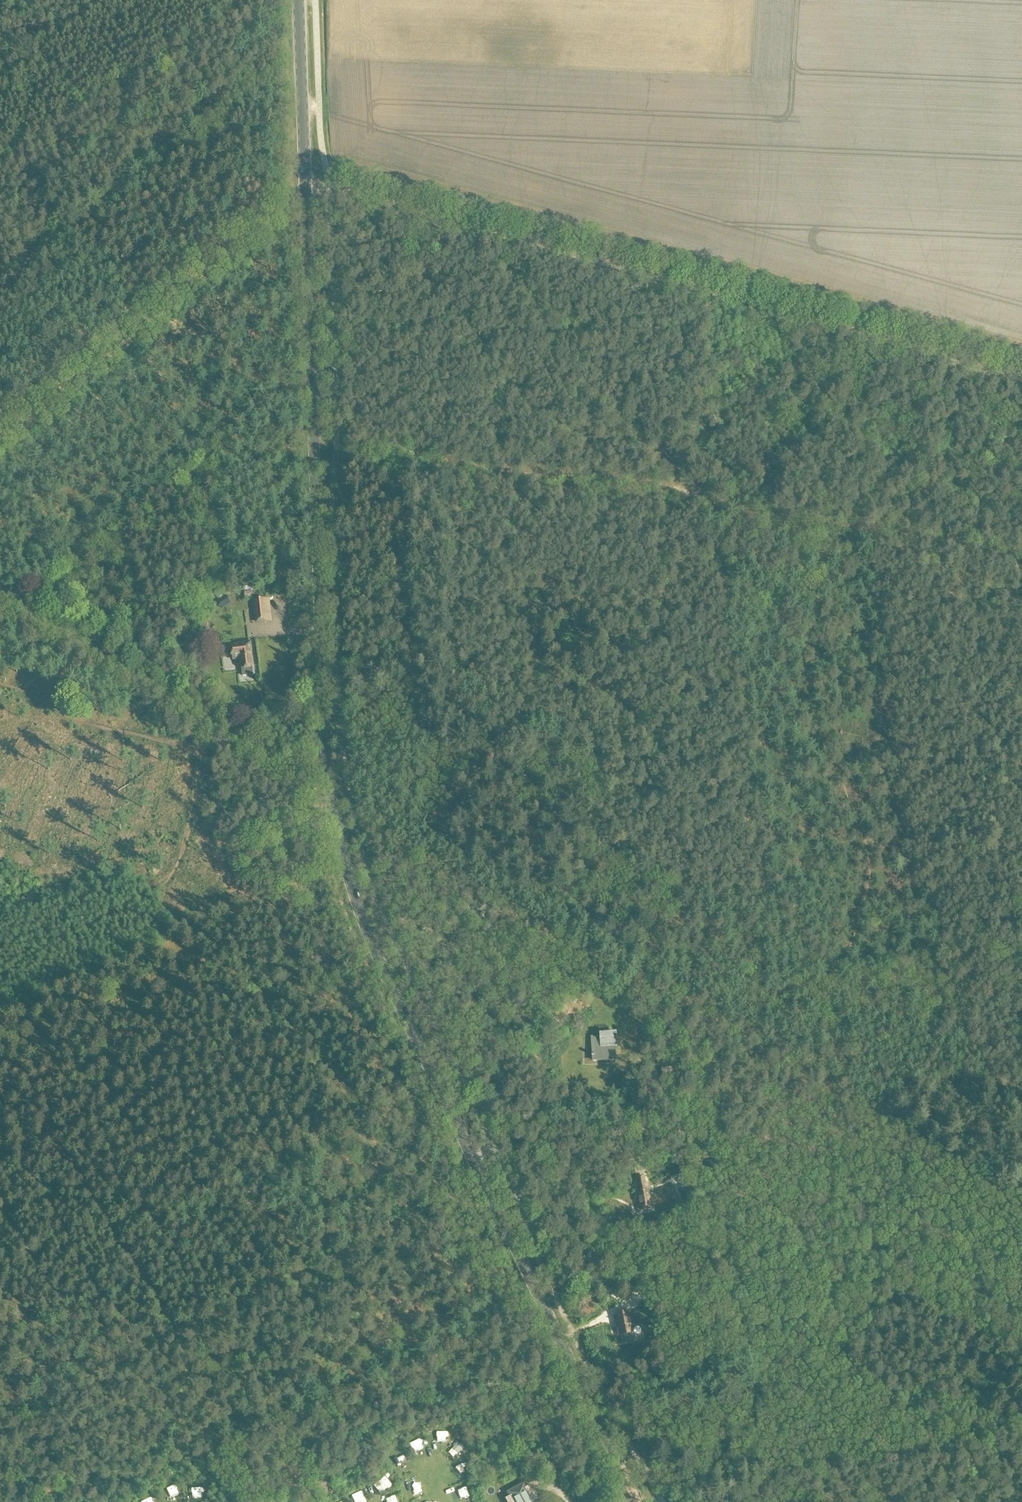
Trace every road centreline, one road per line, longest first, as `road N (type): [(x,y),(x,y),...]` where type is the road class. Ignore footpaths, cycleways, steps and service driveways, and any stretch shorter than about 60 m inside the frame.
road 1 (secondary): [(336,820),(299,0)]
road 2 (secondary): [(637,1501),(377,955),(336,820)]
road 3 (track): [(306,183),(1021,374)]
road 4 (unclassified): [(336,820),(275,814),(204,719),(0,596)]
road 5 (track): [(306,183),(0,447)]
road 6 (track): [(474,1161),(494,1150),(579,1146),(704,1165)]

